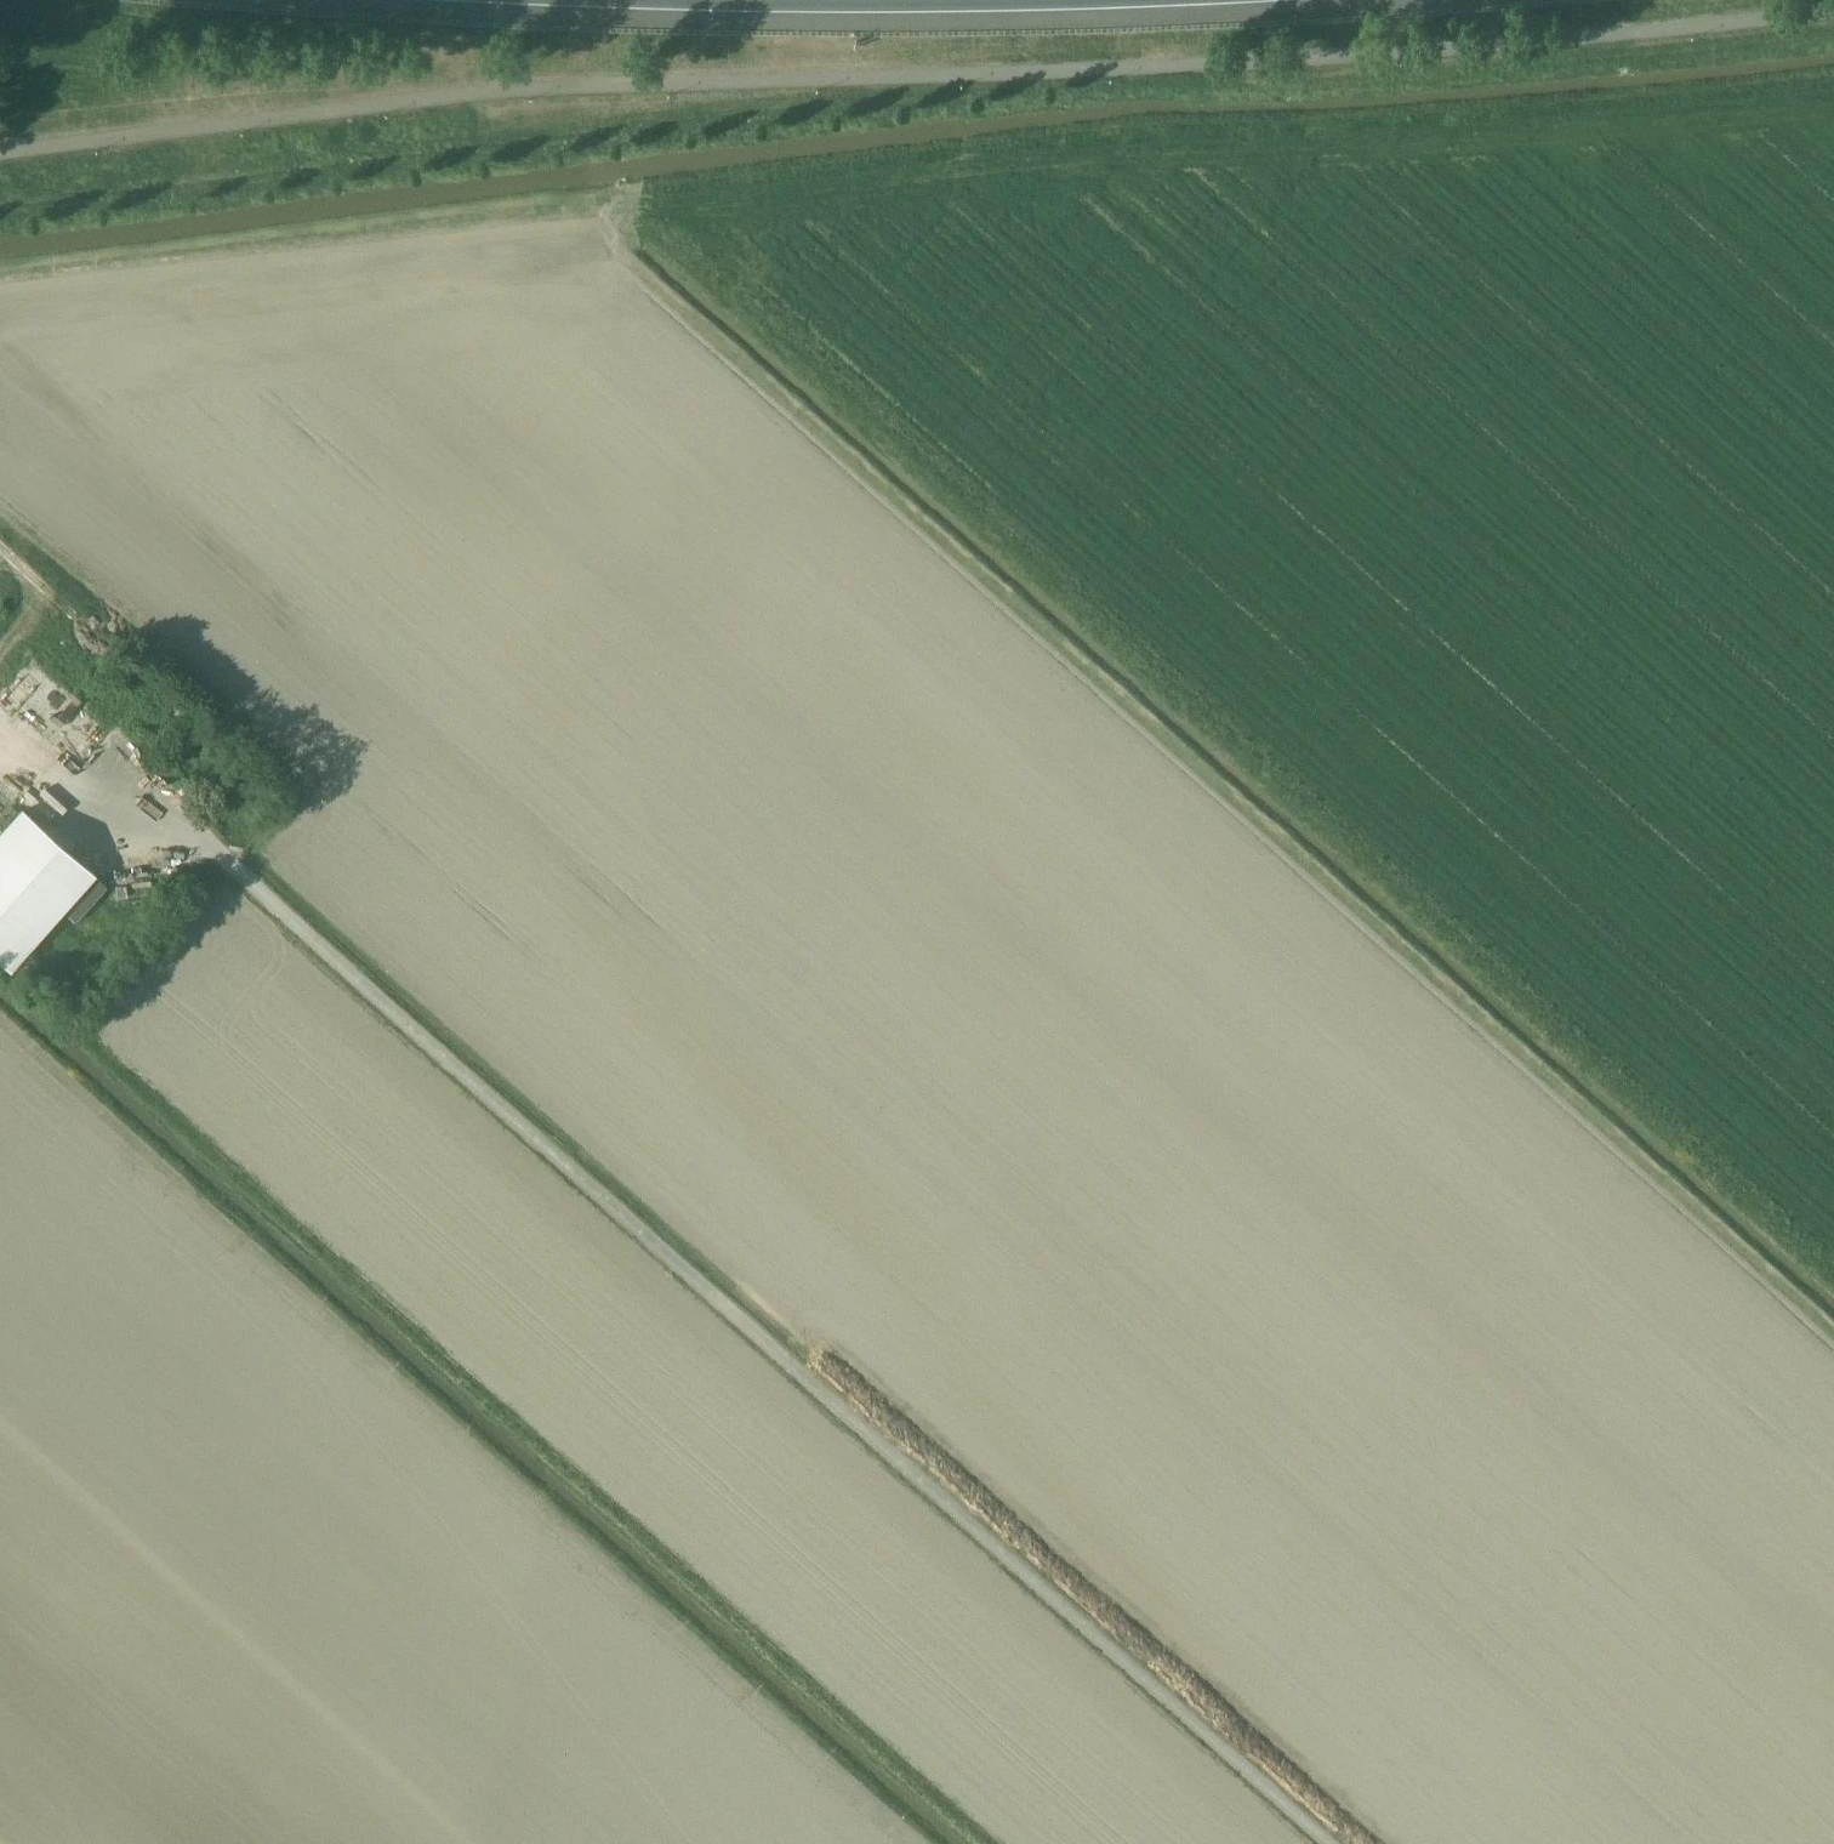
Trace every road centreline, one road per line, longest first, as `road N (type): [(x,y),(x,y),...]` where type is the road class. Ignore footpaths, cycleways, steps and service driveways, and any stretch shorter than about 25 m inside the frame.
road 1 (track): [(1331,1843),(210,841),(109,840),(0,741)]
road 2 (track): [(0,649),(50,589),(0,544)]

